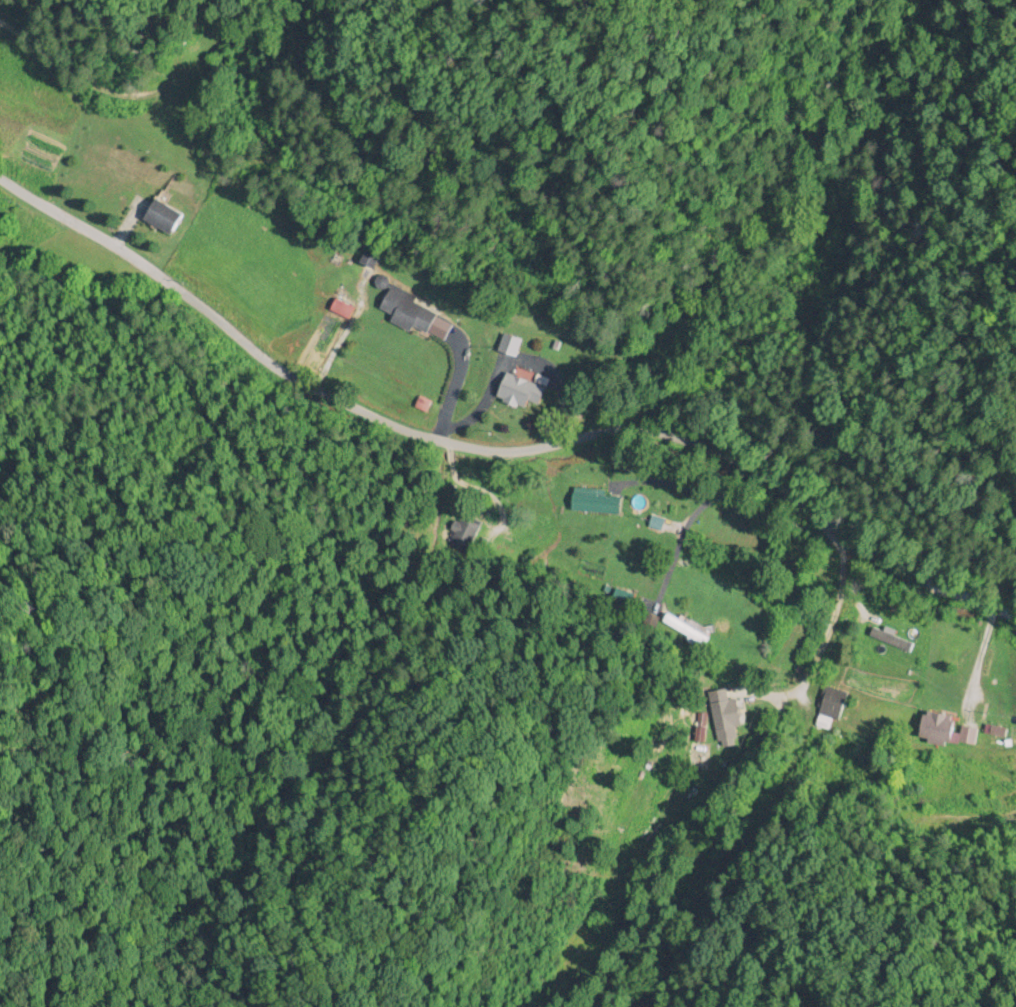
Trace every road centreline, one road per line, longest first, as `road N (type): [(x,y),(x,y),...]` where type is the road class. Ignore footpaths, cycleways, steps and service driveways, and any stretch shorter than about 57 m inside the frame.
road 1 (residential): [(0,173),(148,312),(283,410),(396,448),(713,470),(1015,622)]

